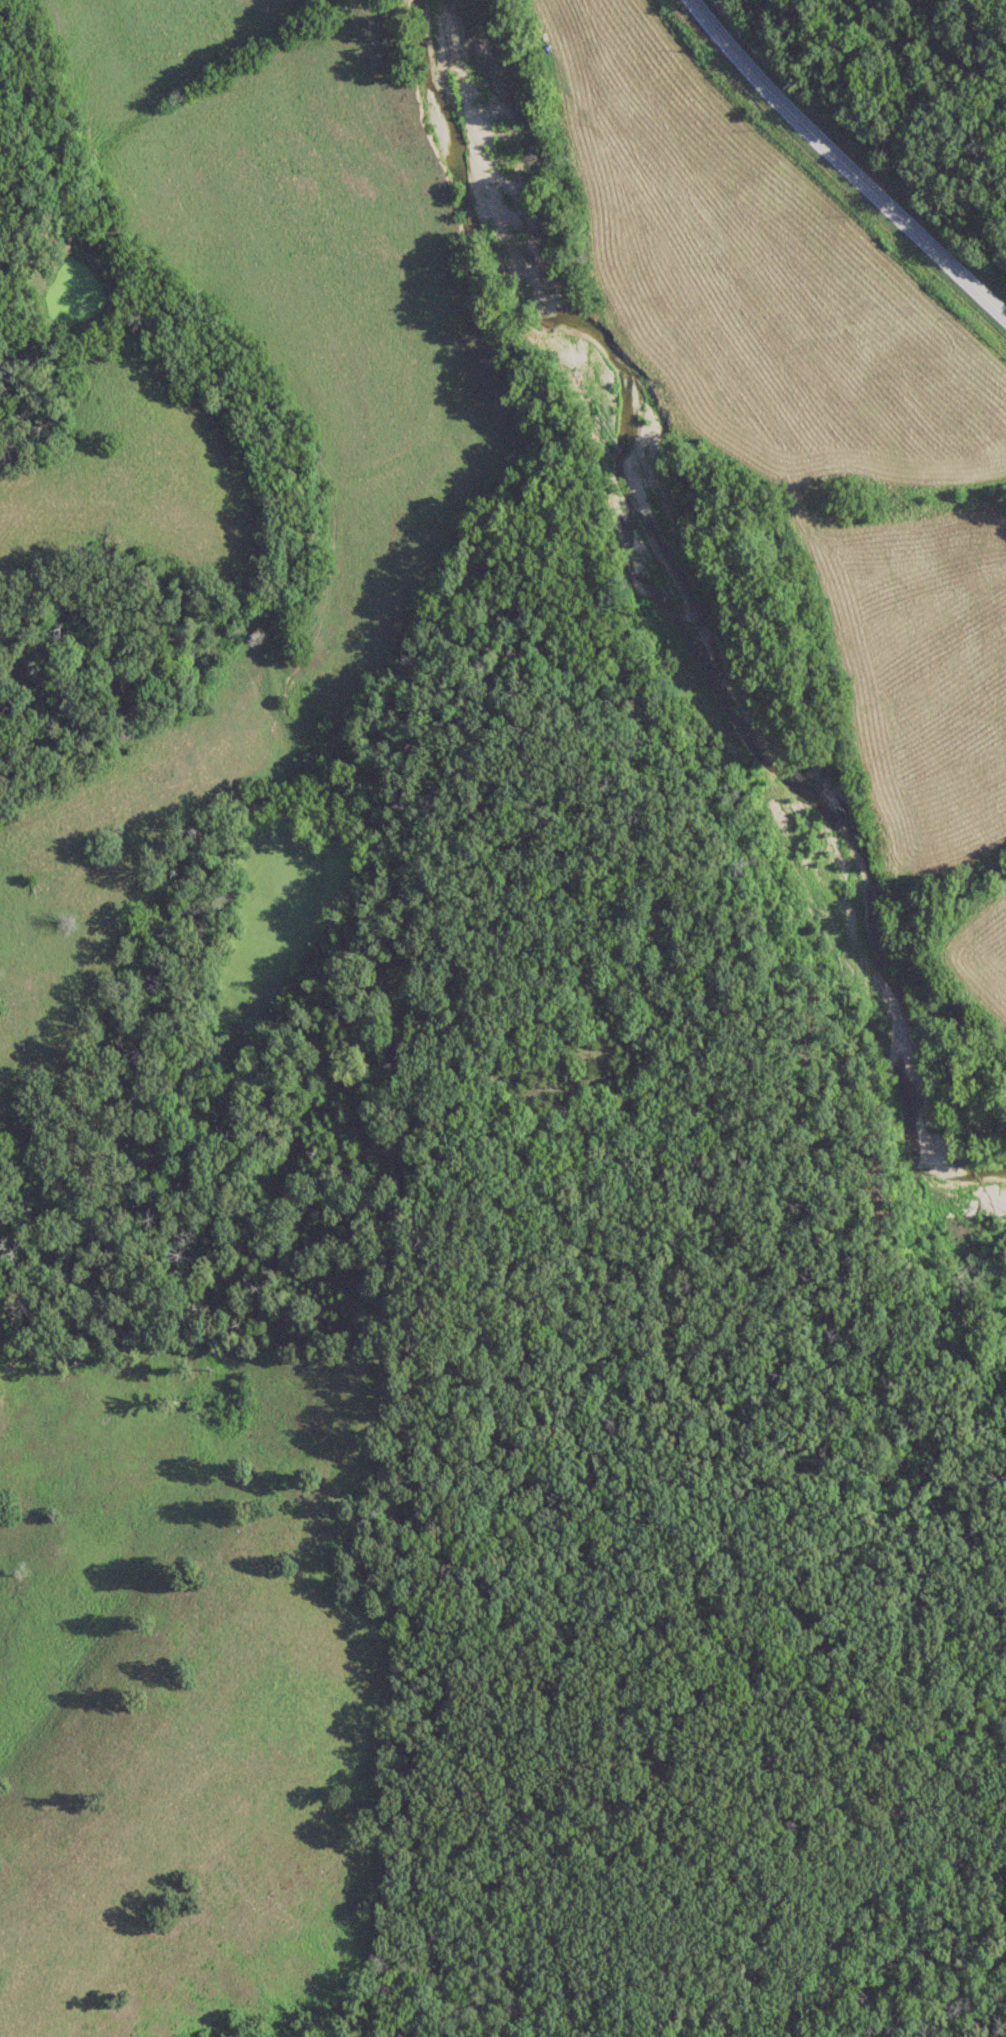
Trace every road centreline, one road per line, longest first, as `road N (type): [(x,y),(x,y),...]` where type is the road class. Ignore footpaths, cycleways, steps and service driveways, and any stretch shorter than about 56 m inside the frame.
road 1 (secondary): [(1005,314),(785,107),(690,0)]

